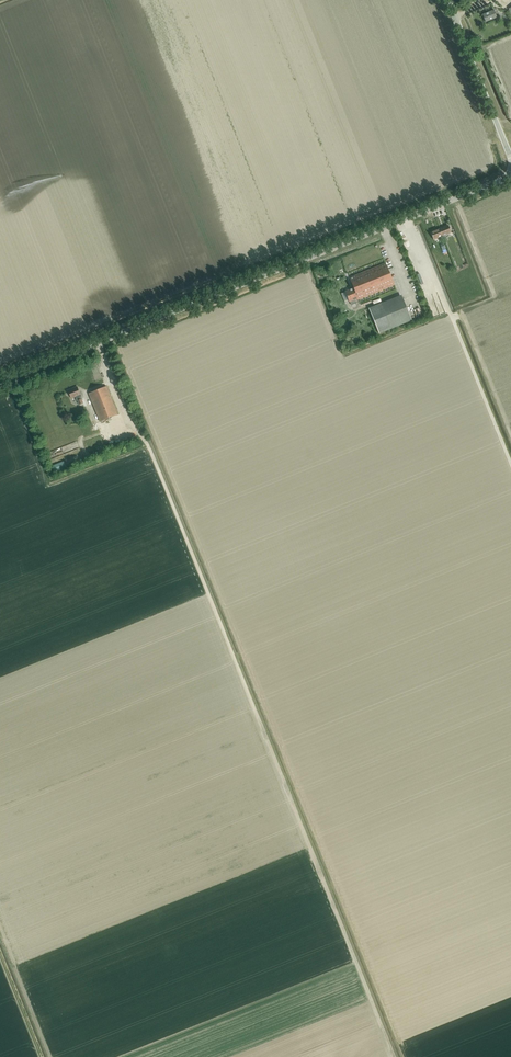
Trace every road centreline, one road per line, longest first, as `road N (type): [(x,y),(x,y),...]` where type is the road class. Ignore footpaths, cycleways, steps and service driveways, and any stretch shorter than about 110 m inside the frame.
road 1 (unclassified): [(0,382),(510,176)]
road 2 (unclassified): [(510,157),(448,0)]

